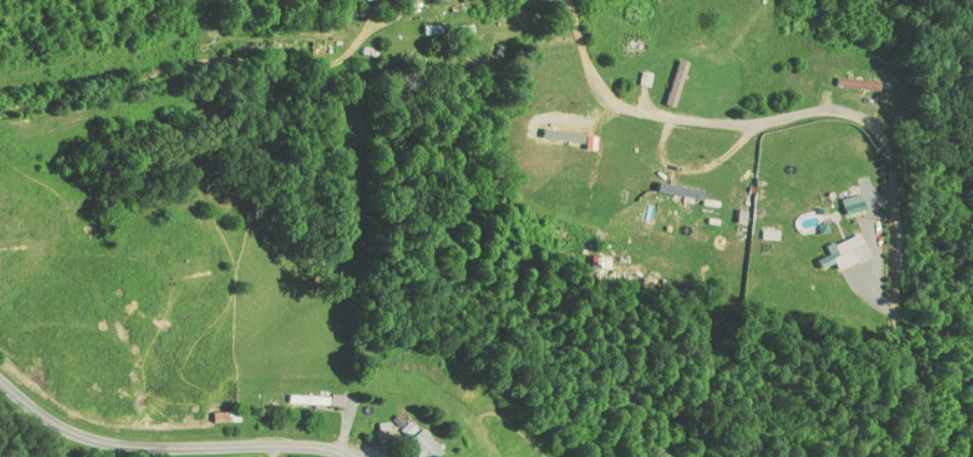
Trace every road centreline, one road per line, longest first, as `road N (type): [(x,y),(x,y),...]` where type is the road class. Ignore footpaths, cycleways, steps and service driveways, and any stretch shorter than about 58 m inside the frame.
road 1 (residential): [(0,378),(79,435),(354,456)]

